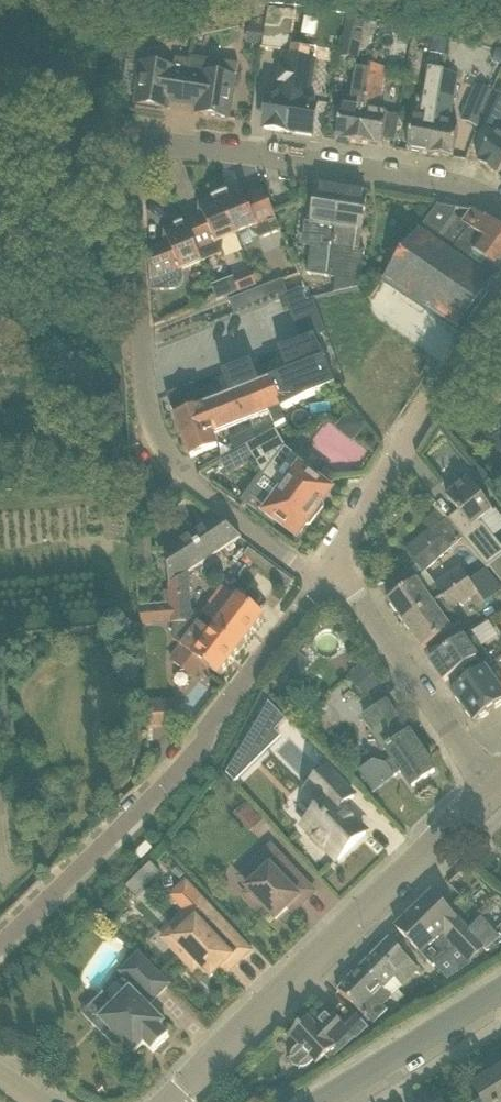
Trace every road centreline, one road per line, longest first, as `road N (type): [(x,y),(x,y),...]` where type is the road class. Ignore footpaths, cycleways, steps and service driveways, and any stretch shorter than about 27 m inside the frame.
road 1 (unclassified): [(317,580),(173,468),(149,414),(130,143)]
road 2 (unclassified): [(0,941),(203,734),(317,580)]
road 3 (unclassified): [(174,1101),(492,789)]
road 4 (unclassified): [(500,205),(457,185),(258,153),(130,143)]
road 5 (unclassified): [(317,580),(500,313)]
road 6 (unclassified): [(492,789),(355,604),(317,580)]
road 7 (tertiary): [(321,1101),(500,992)]
road 8 (unclassified): [(0,147),(130,143)]

